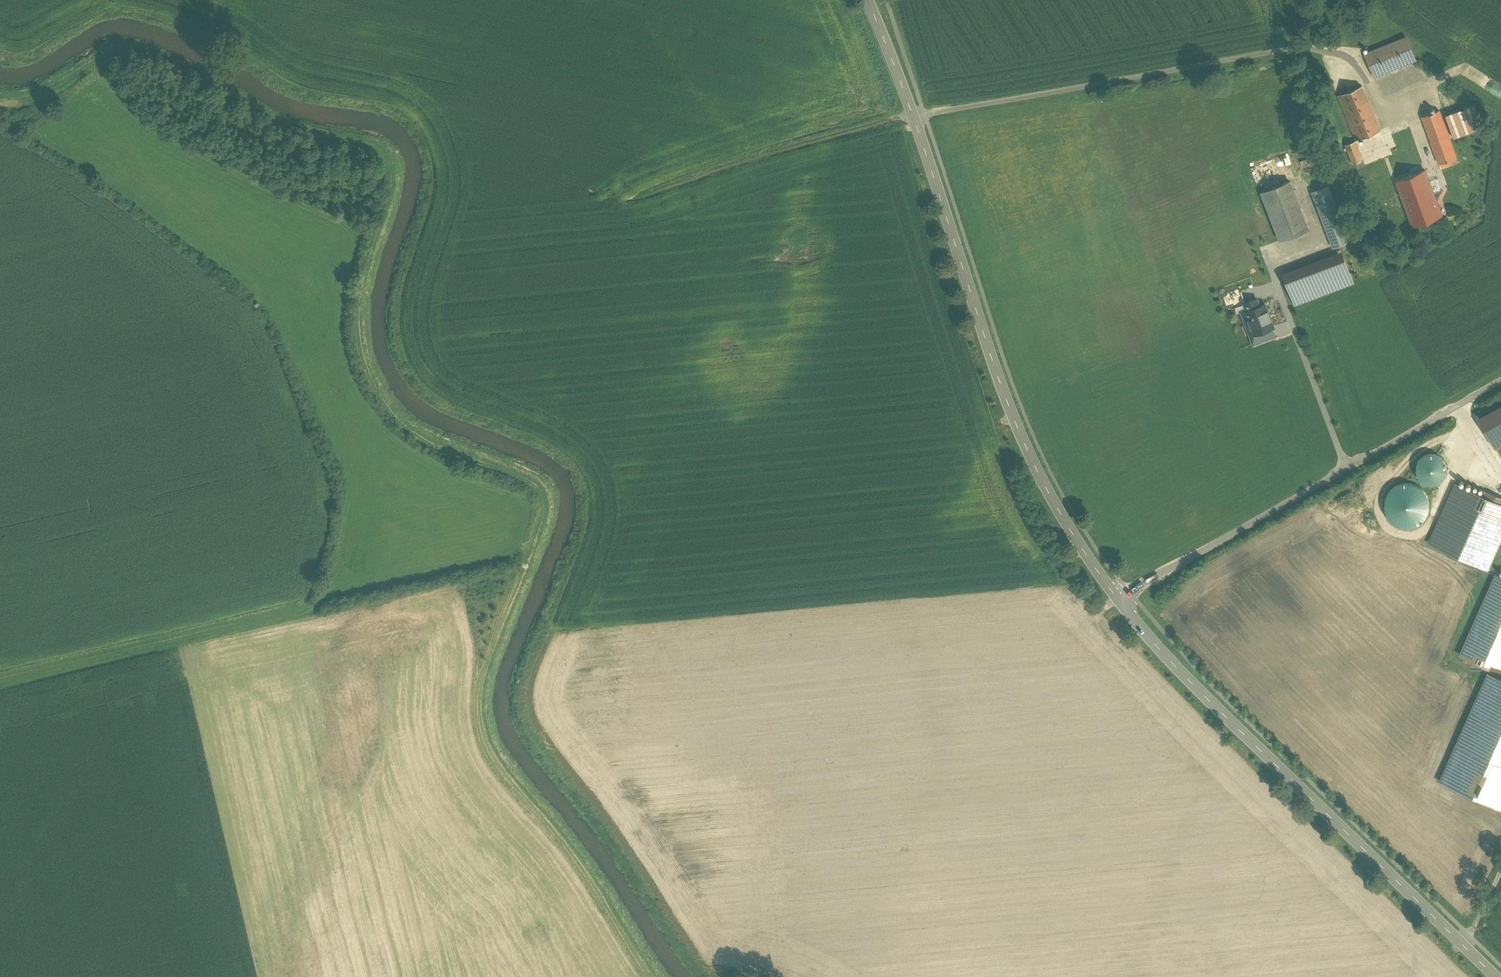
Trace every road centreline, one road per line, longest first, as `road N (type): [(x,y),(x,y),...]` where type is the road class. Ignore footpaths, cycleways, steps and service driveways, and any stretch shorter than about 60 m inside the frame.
road 1 (secondary): [(867,0),(929,154),(1007,401),(1038,475),(1118,601)]
road 2 (secondary): [(1118,601),(1198,692),(1496,976)]
road 3 (unclassified): [(1118,601),(1500,383)]
road 4 (track): [(0,685),(297,617),(327,596)]

